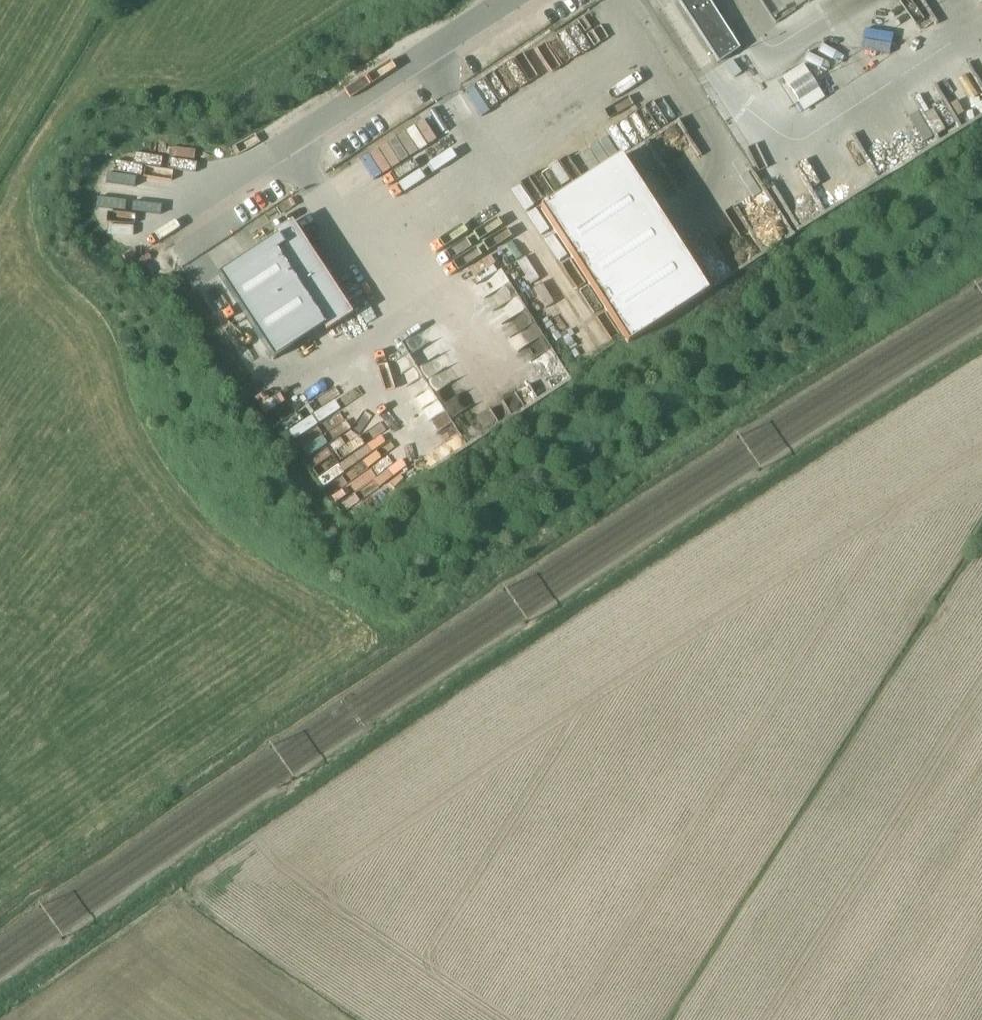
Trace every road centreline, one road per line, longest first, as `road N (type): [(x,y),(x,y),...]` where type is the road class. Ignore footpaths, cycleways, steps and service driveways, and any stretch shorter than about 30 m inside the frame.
road 1 (unclassified): [(508,0),(232,178),(173,193)]
road 2 (unclassified): [(173,193),(157,171),(138,167),(113,181),(107,200),(118,225),(143,233),(167,220),(174,202)]

